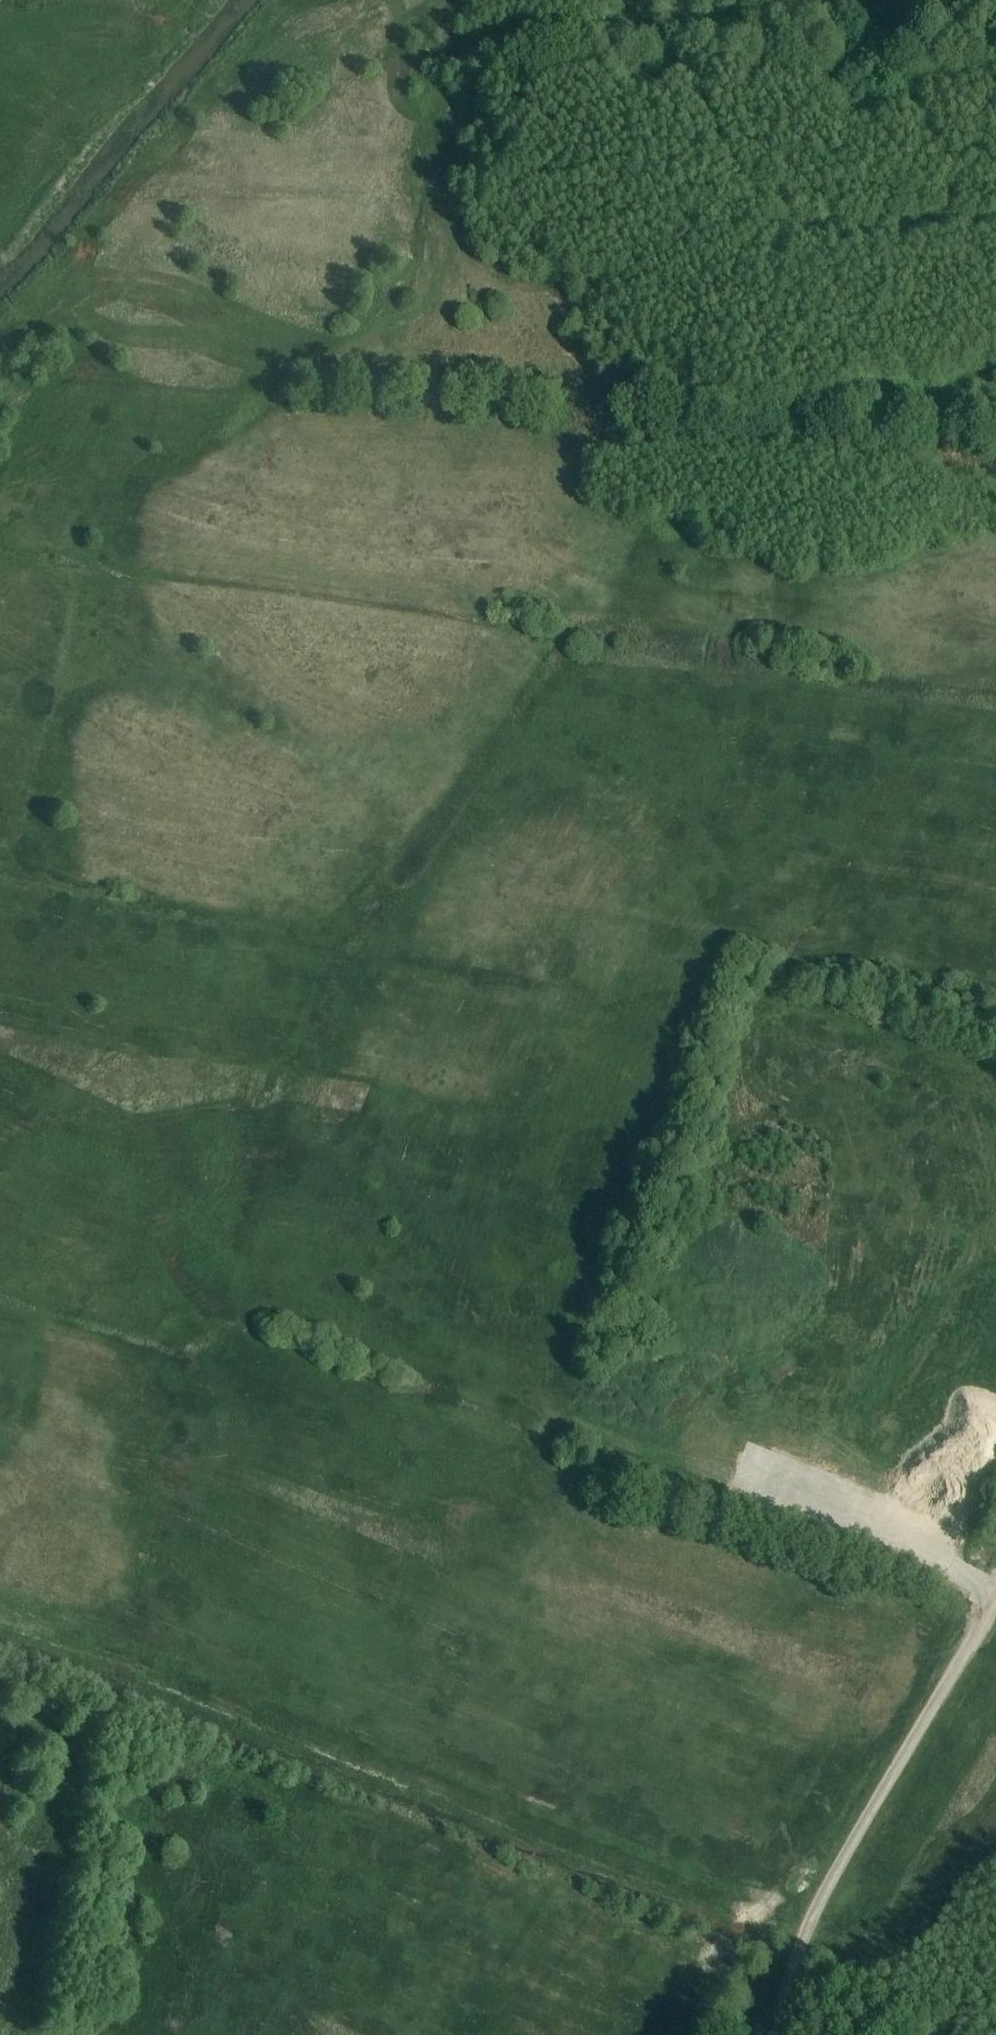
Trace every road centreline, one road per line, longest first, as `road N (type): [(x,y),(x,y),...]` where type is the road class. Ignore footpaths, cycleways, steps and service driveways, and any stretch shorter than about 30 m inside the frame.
road 1 (track): [(995,1597),(827,1886),(802,1939),(779,2034)]

